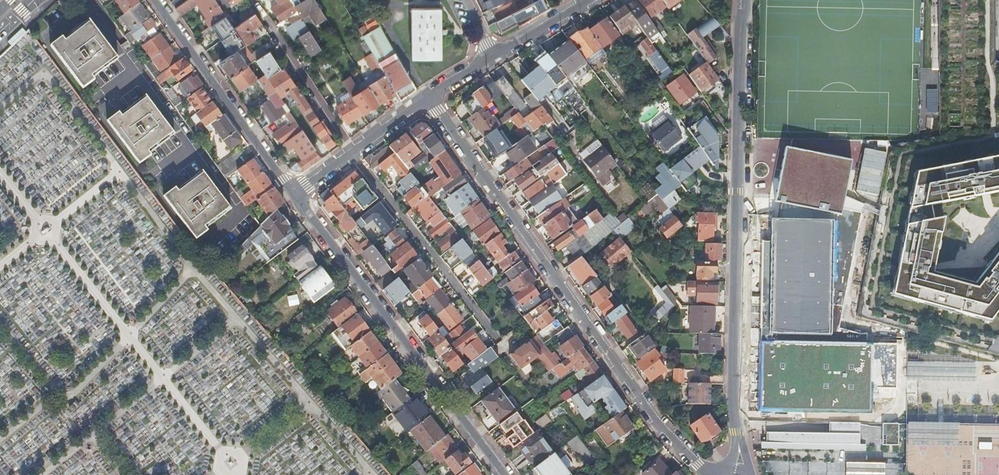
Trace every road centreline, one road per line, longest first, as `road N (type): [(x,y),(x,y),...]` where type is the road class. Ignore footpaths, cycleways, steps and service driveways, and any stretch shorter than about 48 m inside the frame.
road 1 (residential): [(702,469),(658,425),(428,100)]
road 2 (residential): [(740,439),(743,0)]
road 3 (residential): [(296,192),(504,474)]
road 4 (residential): [(352,153),(499,341)]
road 5 (residential): [(156,0),(296,192)]
road 6 (residential): [(253,0),(352,153)]

